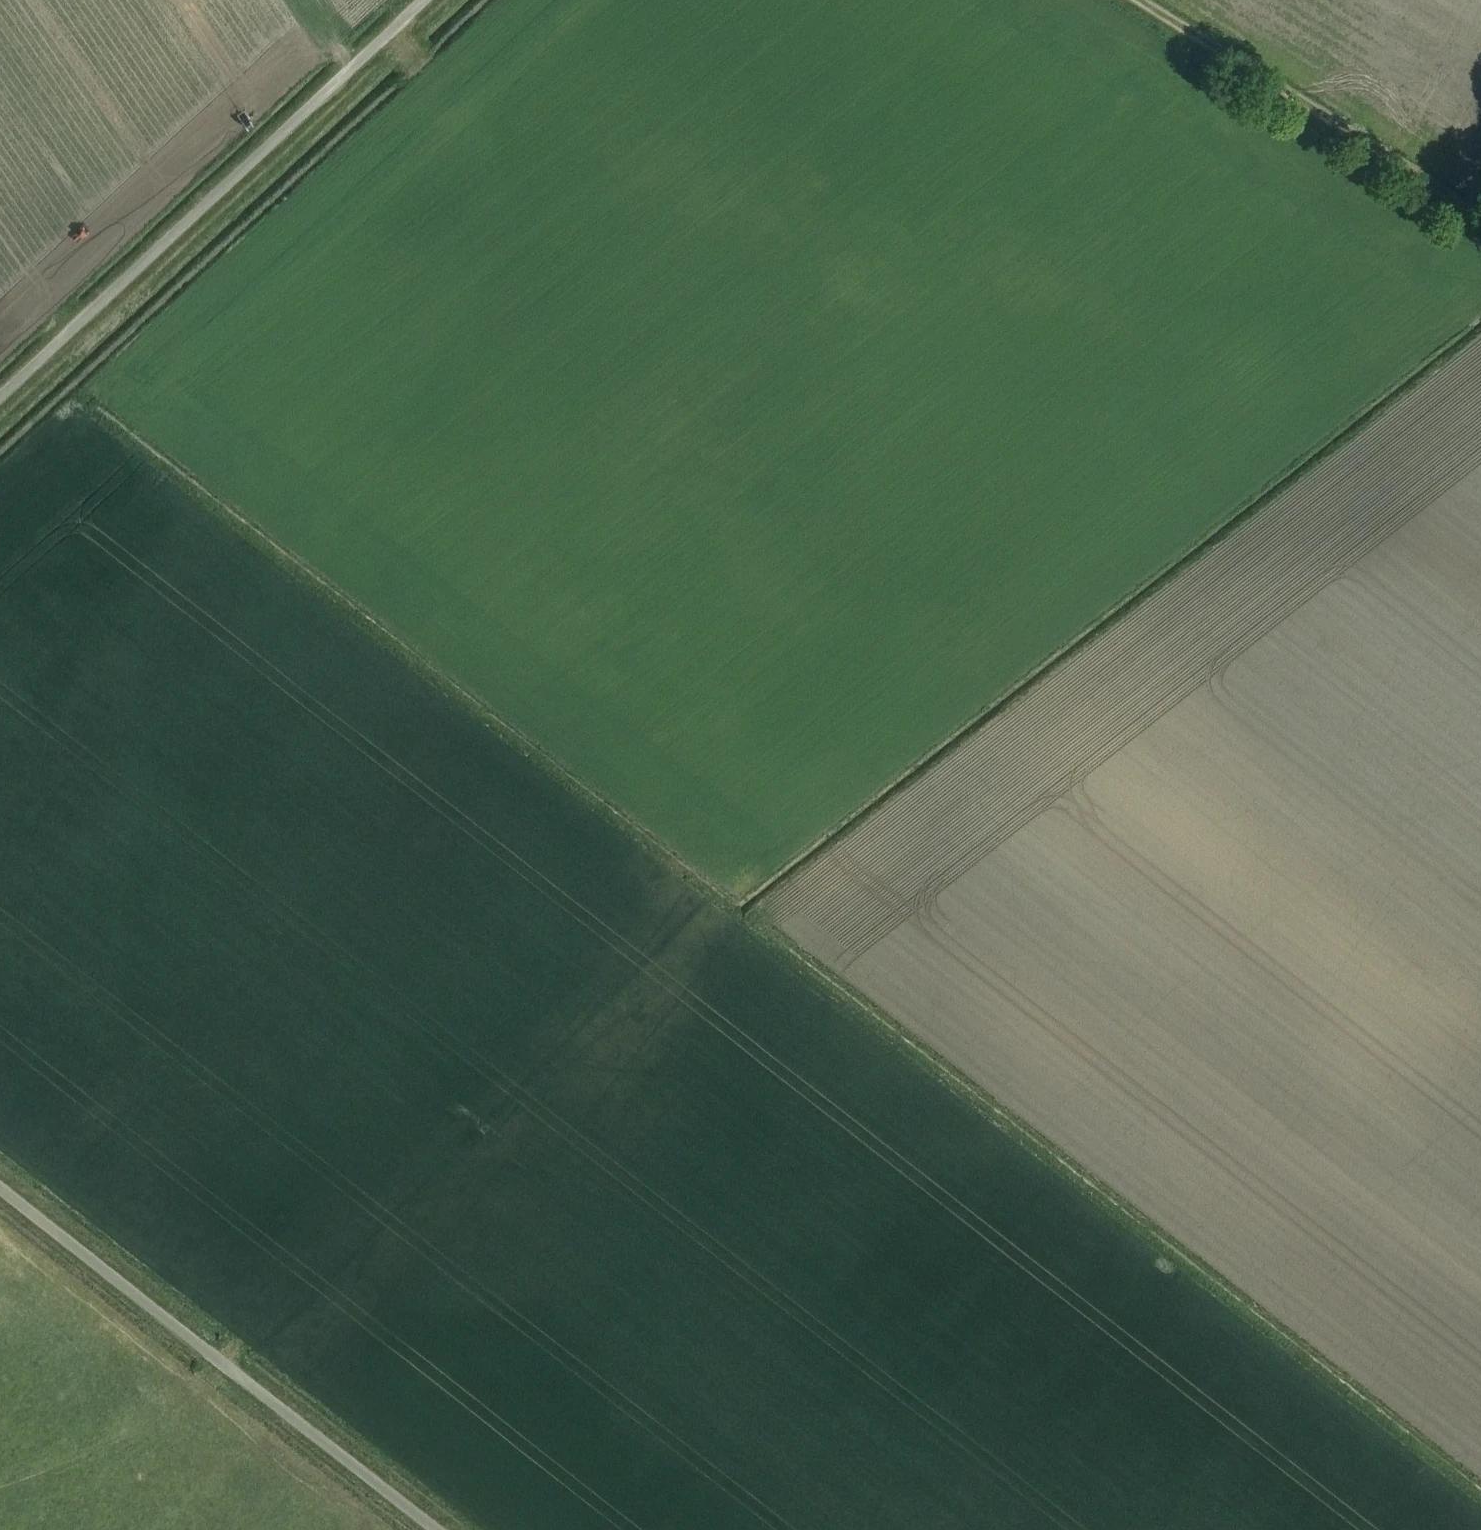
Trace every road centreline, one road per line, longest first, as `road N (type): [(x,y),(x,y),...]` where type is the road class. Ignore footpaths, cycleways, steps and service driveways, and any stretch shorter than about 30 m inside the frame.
road 1 (unclassified): [(0,397),(429,0)]
road 2 (unclassified): [(434,1529),(0,1189)]
road 3 (track): [(1143,0),(1480,221)]

